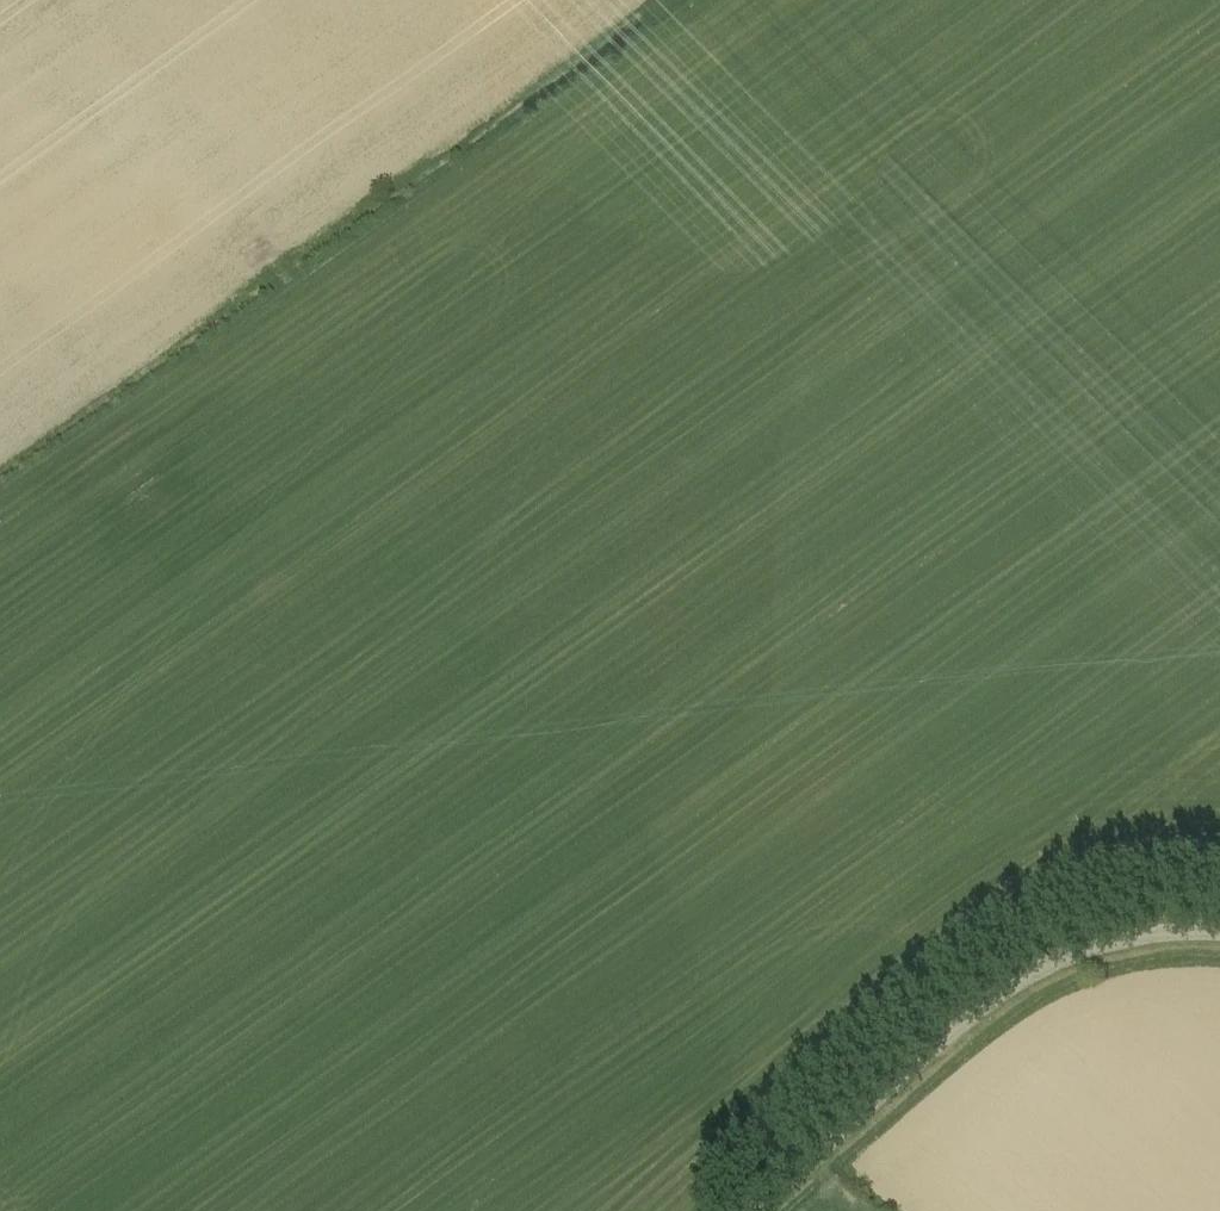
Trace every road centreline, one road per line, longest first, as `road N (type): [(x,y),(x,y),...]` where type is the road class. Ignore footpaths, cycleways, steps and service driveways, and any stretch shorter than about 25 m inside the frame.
road 1 (unclassified): [(1219,929),(1138,932),(1057,951),(754,1210)]

